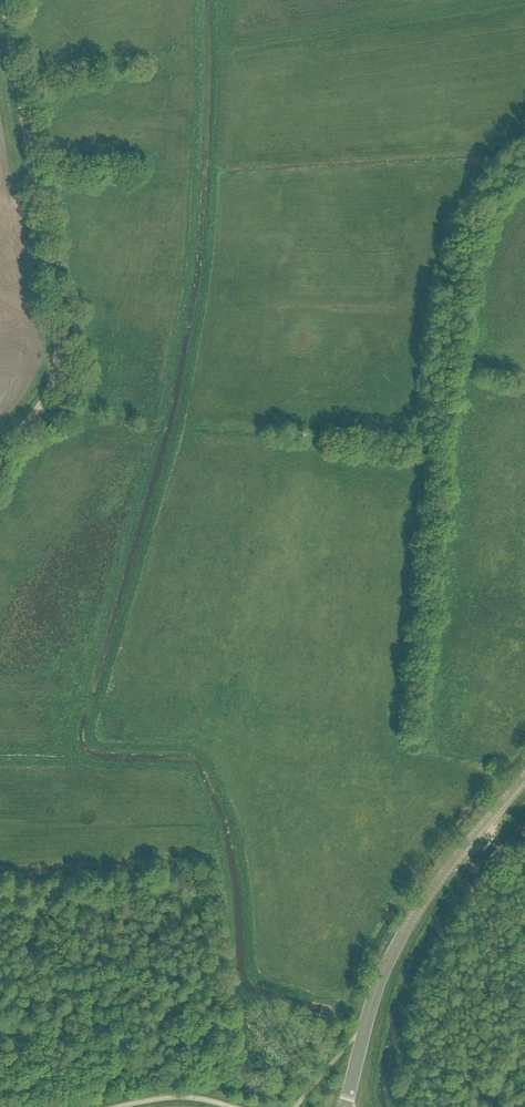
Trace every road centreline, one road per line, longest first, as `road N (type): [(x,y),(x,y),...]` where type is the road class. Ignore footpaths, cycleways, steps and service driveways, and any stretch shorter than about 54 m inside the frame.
road 1 (track): [(0,446),(52,380),(57,359),(3,0)]
road 2 (tertiary): [(524,778),(402,936),(375,987),(345,1106)]
road 3 (track): [(524,830),(440,934),(416,982),(393,1082),(397,1106)]

